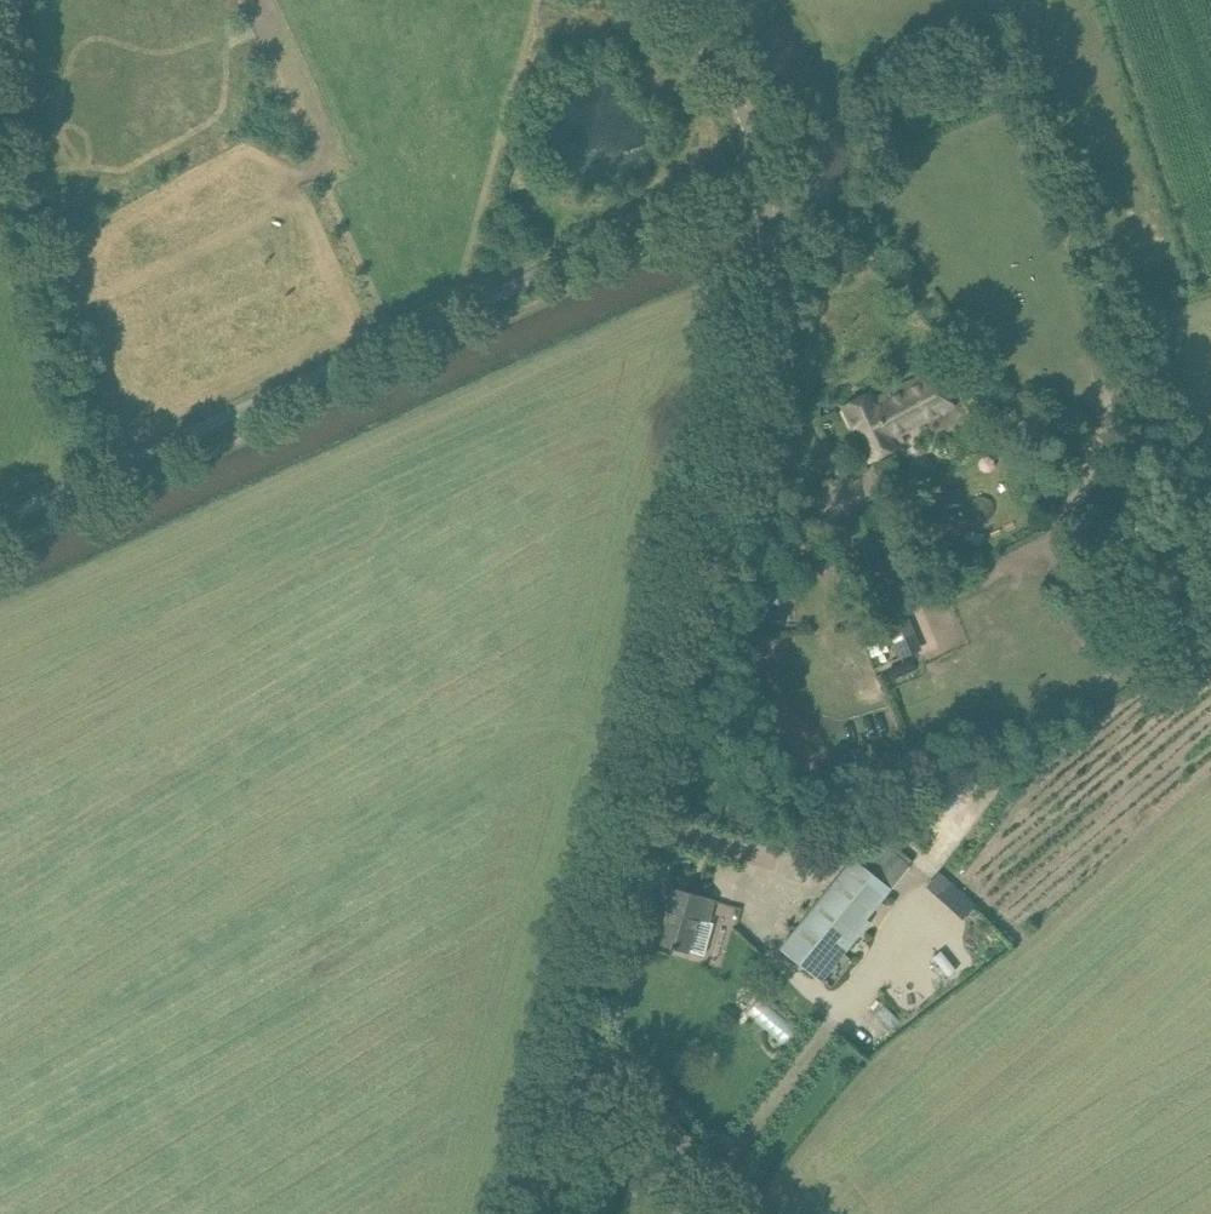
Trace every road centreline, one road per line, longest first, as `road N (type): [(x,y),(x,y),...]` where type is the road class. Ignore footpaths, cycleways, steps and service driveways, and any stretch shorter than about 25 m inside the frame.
road 1 (unclassified): [(517,1213),(752,362),(767,281),(762,174)]
road 2 (unclassified): [(0,521),(762,174)]
road 3 (unclassified): [(762,174),(744,114),(677,0)]

